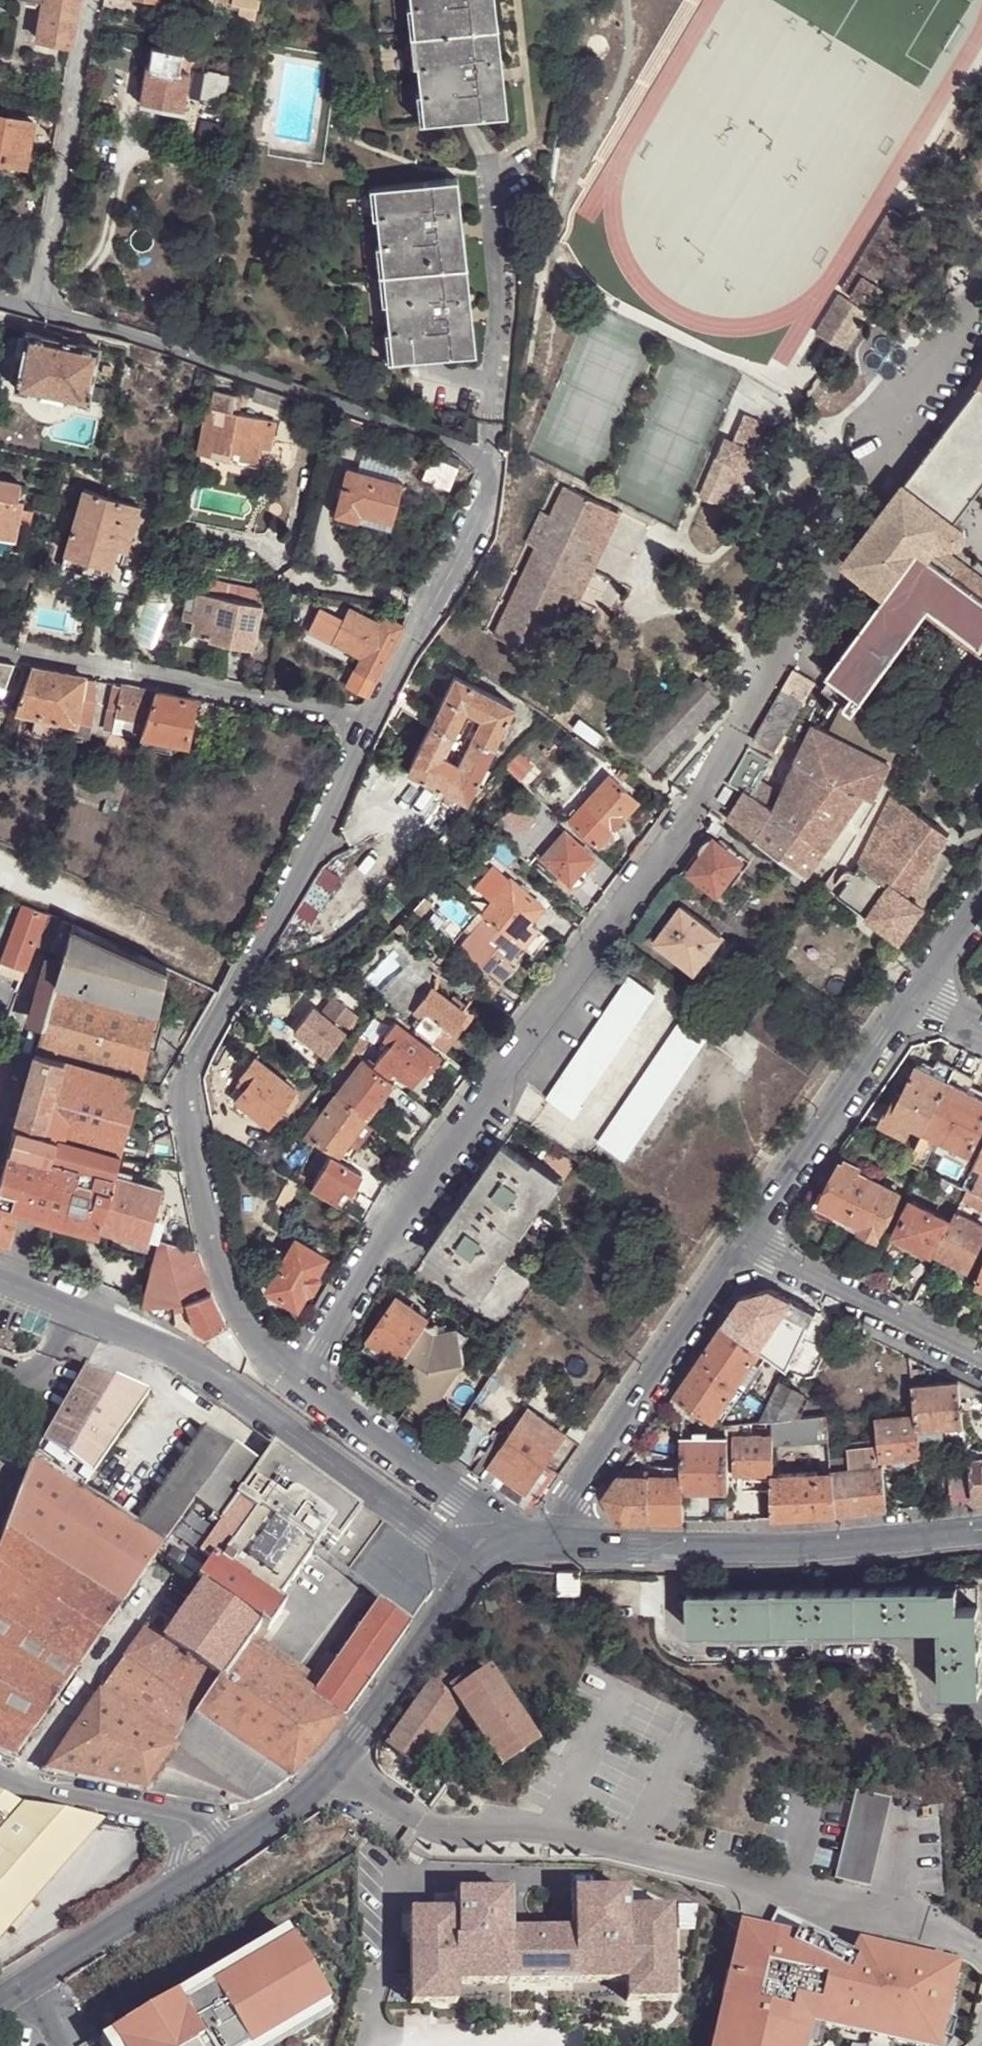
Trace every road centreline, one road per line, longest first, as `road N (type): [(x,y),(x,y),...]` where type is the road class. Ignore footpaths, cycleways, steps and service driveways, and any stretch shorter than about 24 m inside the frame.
road 1 (residential): [(367,719),(323,828),(183,1083),(211,1241),(265,1358),(297,1381)]
road 2 (residential): [(698,801),(391,1224),(297,1381)]
road 3 (residential): [(0,1279),(186,1357),(476,1564)]
road 4 (residential): [(39,305),(489,460)]
road 5 (residential): [(549,1536),(784,1544),(981,1527)]
road 6 (residential): [(212,1858),(333,1759),(476,1564)]
road 7 (residential): [(0,647),(367,719)]
road 8 (residential): [(549,1536),(746,1246)]
road 9 (residential): [(39,305),(90,0)]
road 10 (residential): [(746,1246),(918,993)]
road 11 (residential): [(489,460),(498,323),(490,161)]
road 12 (residential): [(489,460),(477,528),(367,719)]
road 13 (residential): [(981,1366),(746,1246)]
road 14 (residential): [(297,1381),(503,1529)]
road 15 (residential): [(0,1994),(212,1858)]
road 16 (residential): [(212,1858),(187,1825),(0,1771)]
road 17 (unclassified): [(0,1098),(47,957)]

